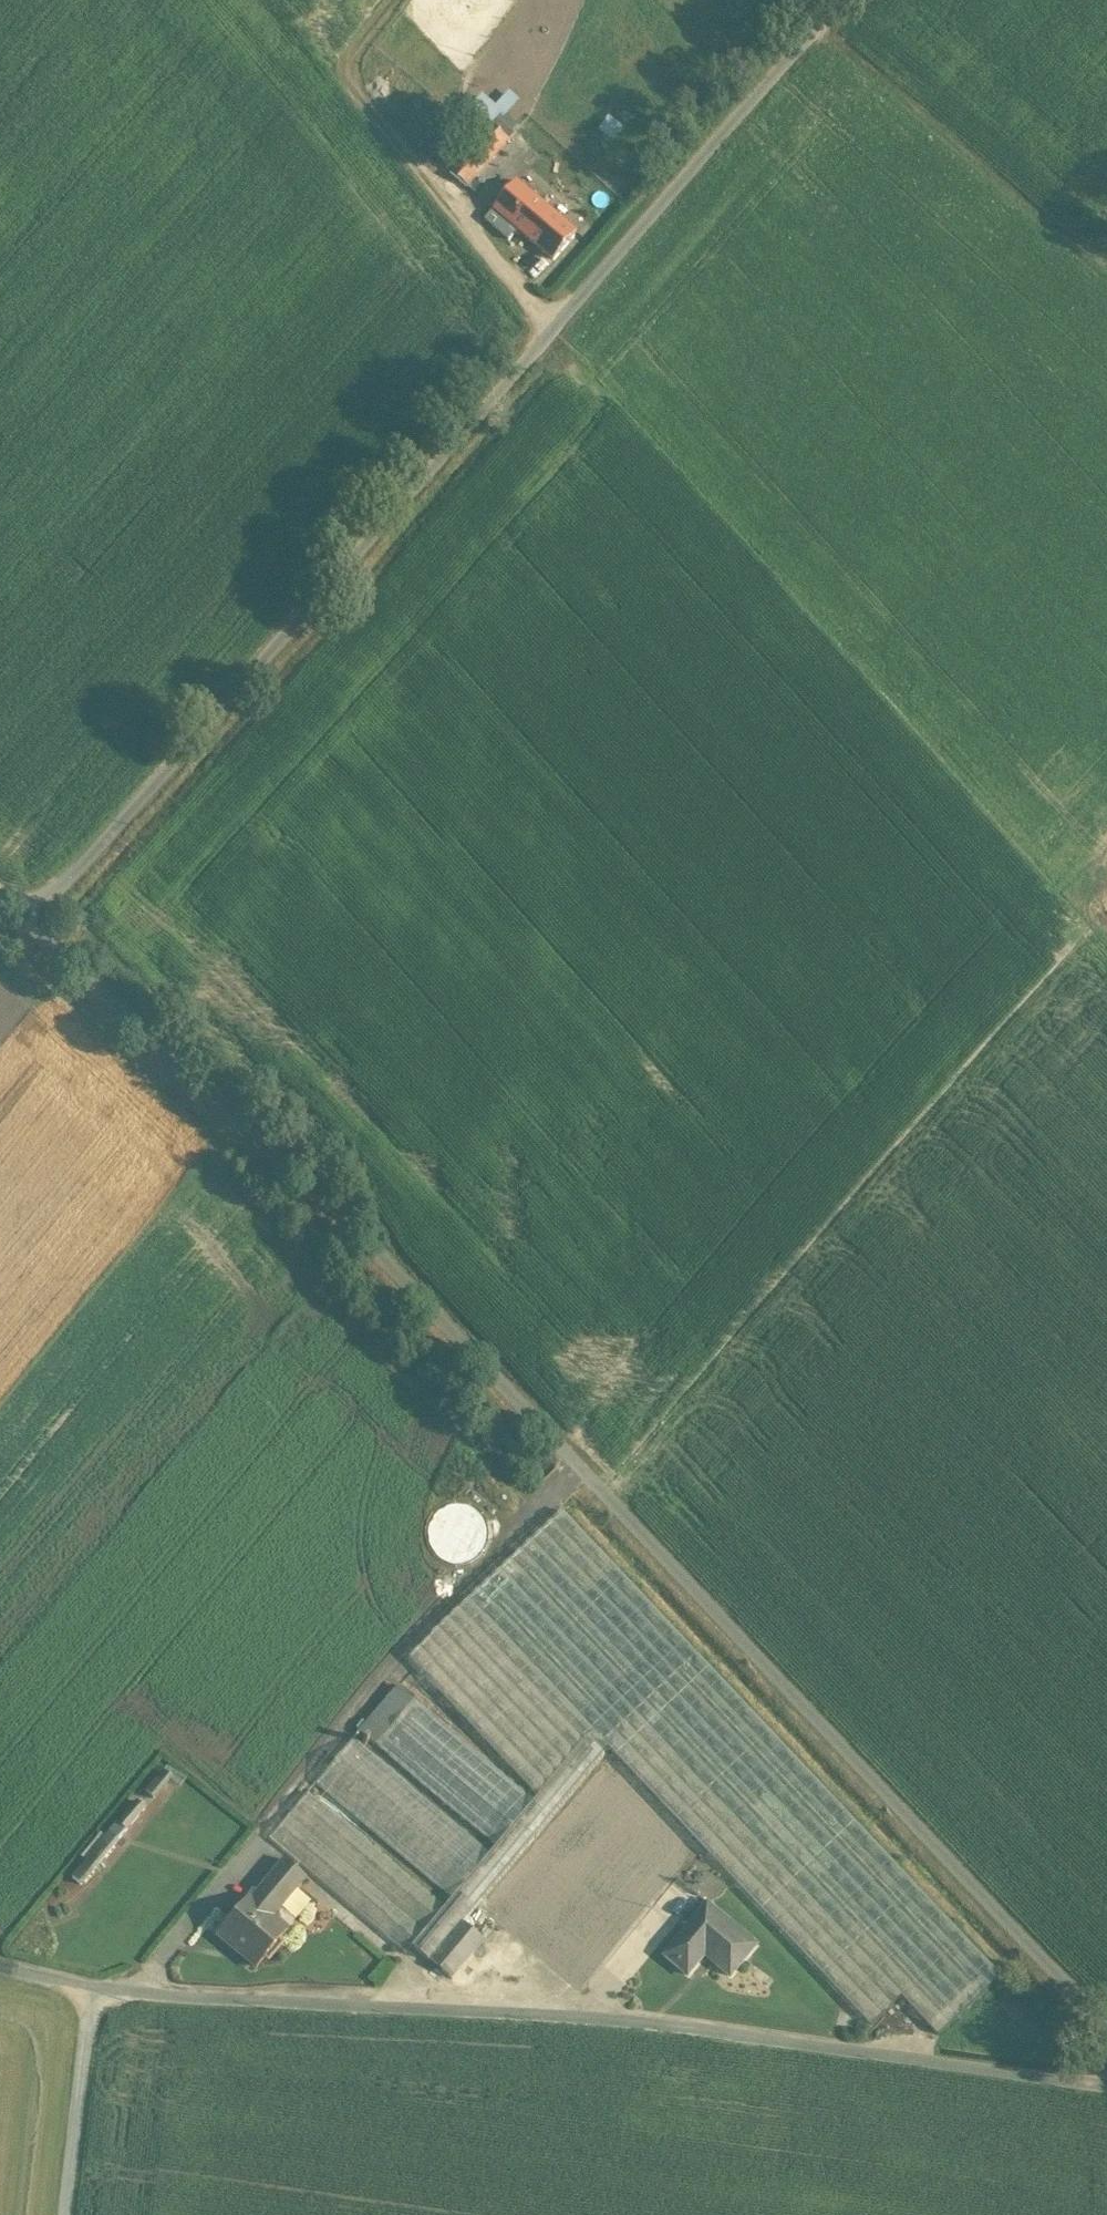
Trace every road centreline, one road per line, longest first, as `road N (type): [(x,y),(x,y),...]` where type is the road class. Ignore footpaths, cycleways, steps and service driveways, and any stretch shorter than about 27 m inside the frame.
road 1 (unclassified): [(26,926),(356,1230),(1106,2026)]
road 2 (unclassified): [(26,926),(840,0)]
road 3 (unclassified): [(1106,2086),(669,2026),(97,1990),(0,1966)]
road 4 (track): [(68,2214),(97,1990)]

